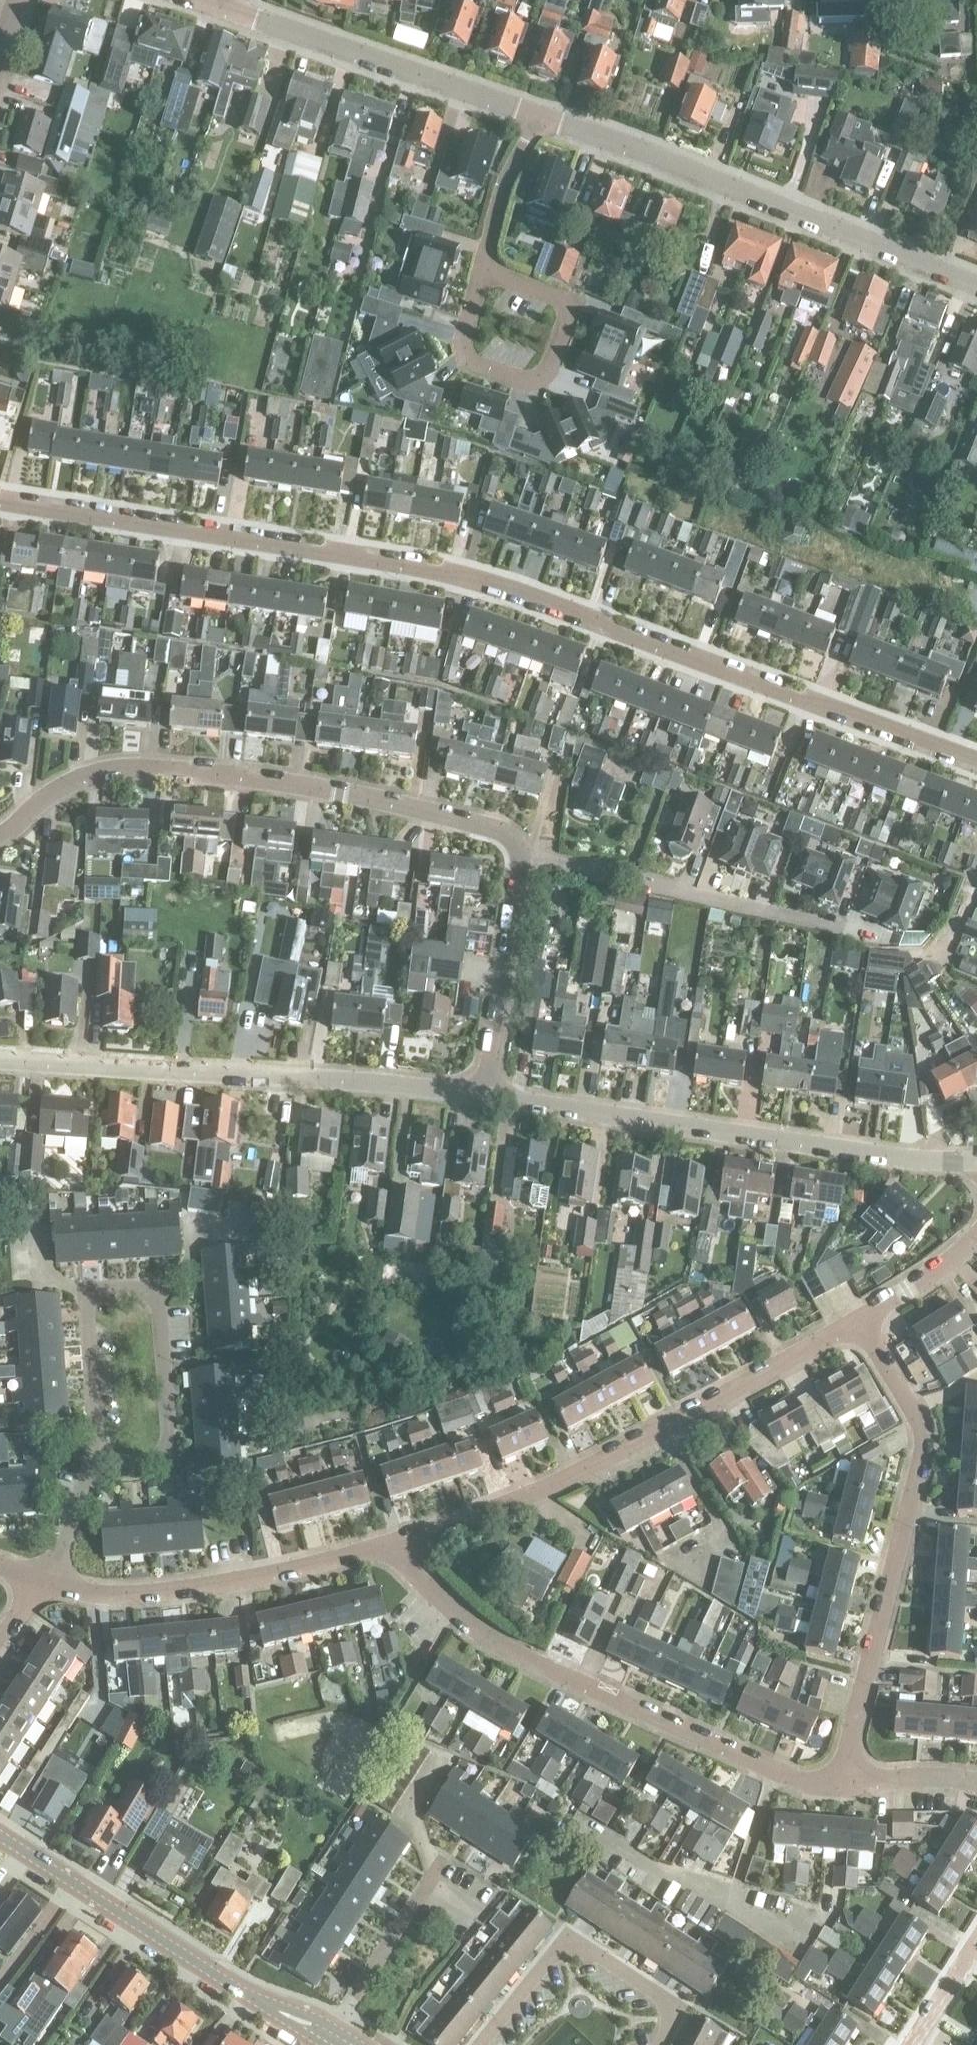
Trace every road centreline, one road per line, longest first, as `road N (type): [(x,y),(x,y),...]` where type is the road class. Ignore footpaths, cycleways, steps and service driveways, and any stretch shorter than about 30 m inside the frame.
road 1 (residential): [(0,503),(463,580),(976,766)]
road 2 (residential): [(487,1097),(523,870),(513,842),(465,821),(341,794),(151,770),(102,776),(0,837)]
road 3 (residential): [(844,1782),(775,1772),(490,1641),(425,1583),(400,1540)]
road 4 (residential): [(400,1540),(571,1477),(860,1320)]
road 5 (residential): [(487,1097),(911,1160),(976,1162)]
road 6 (residential): [(0,1061),(487,1097)]
road 7 (residential): [(844,1782),(923,1438),(860,1320)]
road 8 (residential): [(976,287),(543,116)]
road 9 (residential): [(44,1584),(122,1597),(217,1586),(400,1540)]
road 10 (residential): [(543,116),(221,8)]
road 11 (residential): [(98,1441),(104,1457),(118,1464),(157,1460),(168,1448),(161,1301),(149,1289),(103,1290),(88,1310)]
road 12 (secondary): [(266,2005),(0,1836)]
road 13 (residential): [(660,2044),(680,2006),(569,1938),(481,2044)]
road 14 (residential): [(492,276),(473,302),(469,357),(490,370),(537,379),(553,363),(566,307),(503,276)]
road 15 (residential): [(335,2028),(442,1866)]
road 16 (residential): [(543,116),(502,194),(492,276)]
road 17 (residential): [(98,1441),(44,1584)]
road 18 (residential): [(860,1320),(976,1237)]
road 19 (residential): [(976,1782),(844,1782)]
road 20 (residential): [(88,1310),(98,1441)]
road 21 (residential): [(912,2044),(976,1942)]

